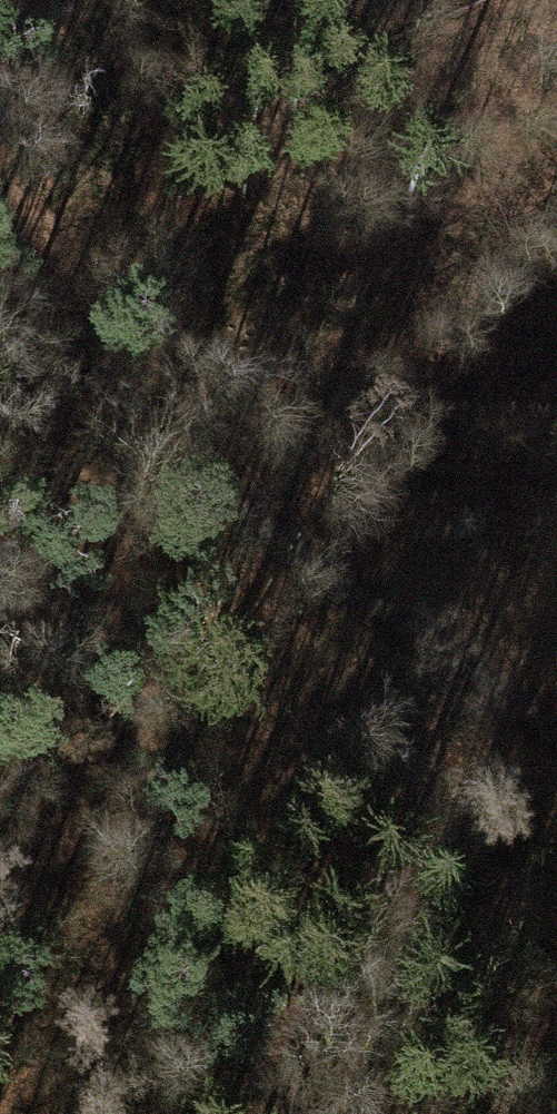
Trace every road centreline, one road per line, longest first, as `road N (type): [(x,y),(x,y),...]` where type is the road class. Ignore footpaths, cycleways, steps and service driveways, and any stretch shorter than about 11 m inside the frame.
road 1 (track): [(23,294),(9,474),(47,597),(182,901),(296,1113)]
road 2 (track): [(0,241),(23,294),(195,466),(556,743)]

